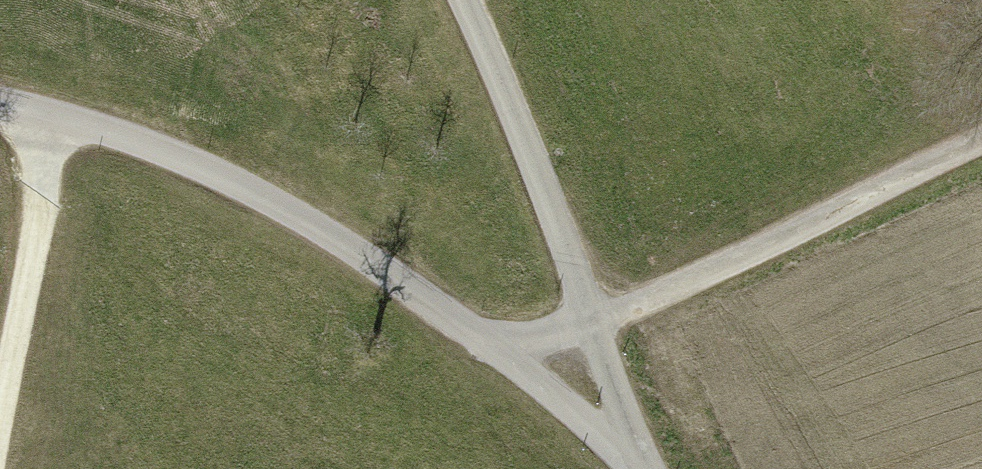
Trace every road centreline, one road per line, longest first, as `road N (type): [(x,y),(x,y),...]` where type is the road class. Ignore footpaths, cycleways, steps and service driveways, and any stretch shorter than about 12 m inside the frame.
road 1 (tertiary): [(555,376),(187,164),(0,113)]
road 2 (track): [(555,376),(639,306),(981,155)]
road 3 (unclassified): [(462,0),(577,283),(555,376)]
road 4 (track): [(0,426),(55,124)]

